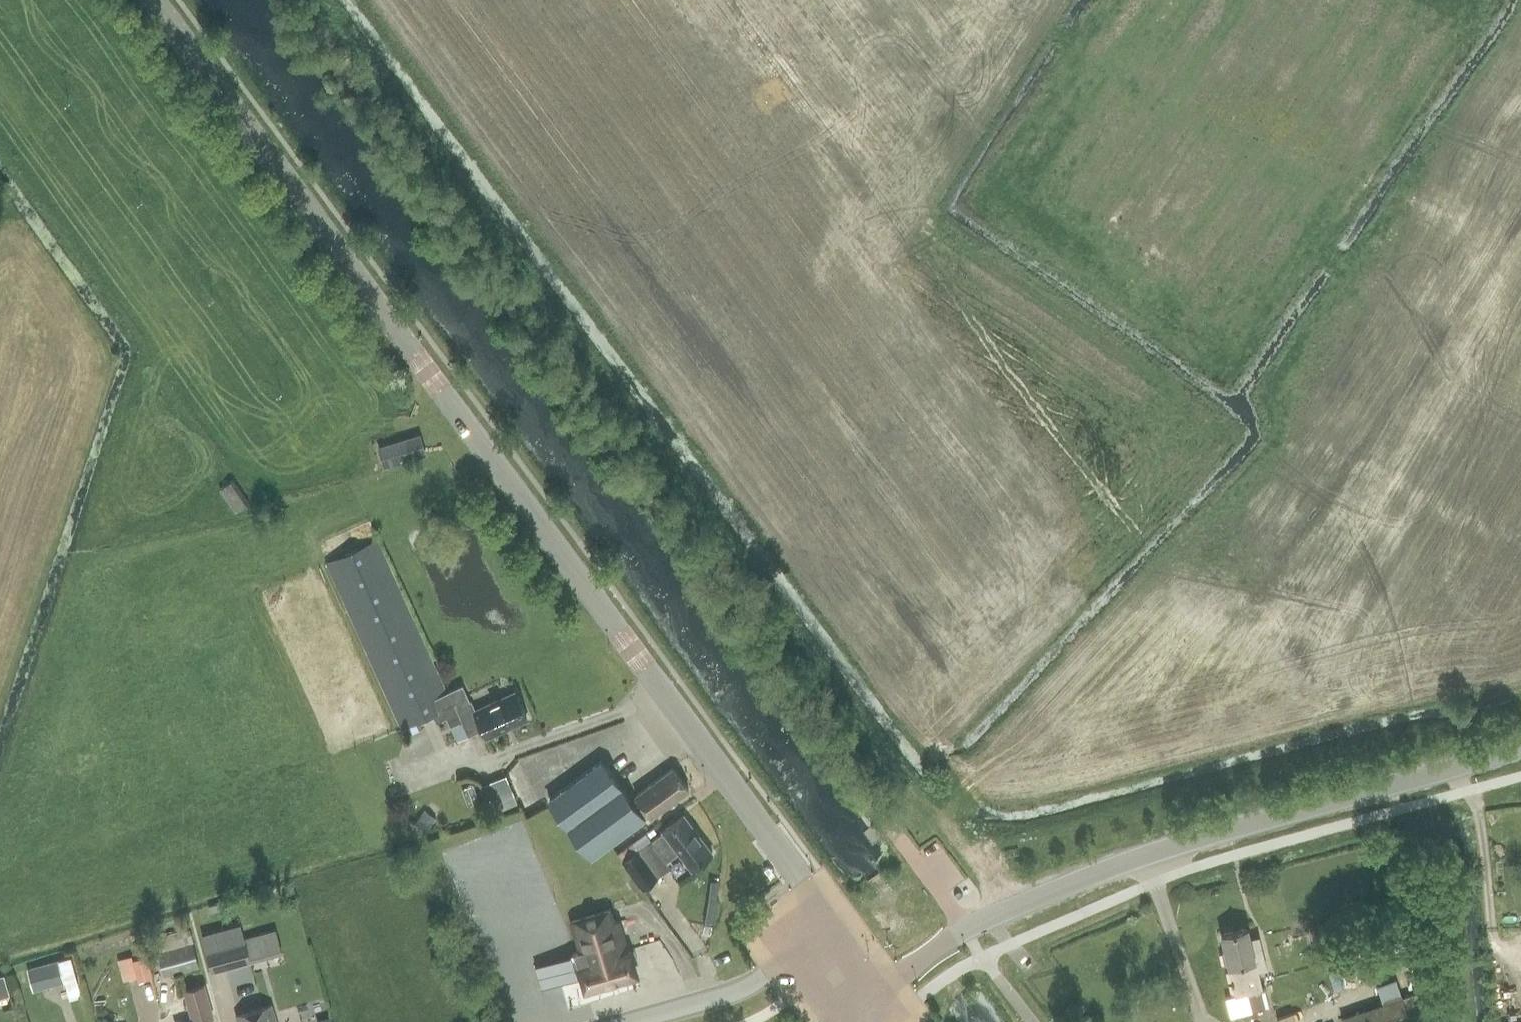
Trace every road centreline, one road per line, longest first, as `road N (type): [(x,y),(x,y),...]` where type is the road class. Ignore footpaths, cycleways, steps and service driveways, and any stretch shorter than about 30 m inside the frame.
road 1 (tertiary): [(841,978),(808,887),(154,0)]
road 2 (secondary): [(841,978),(892,975),(966,931),(1213,832),(1520,746)]
road 3 (secondary): [(641,1021),(774,974),(841,978)]

